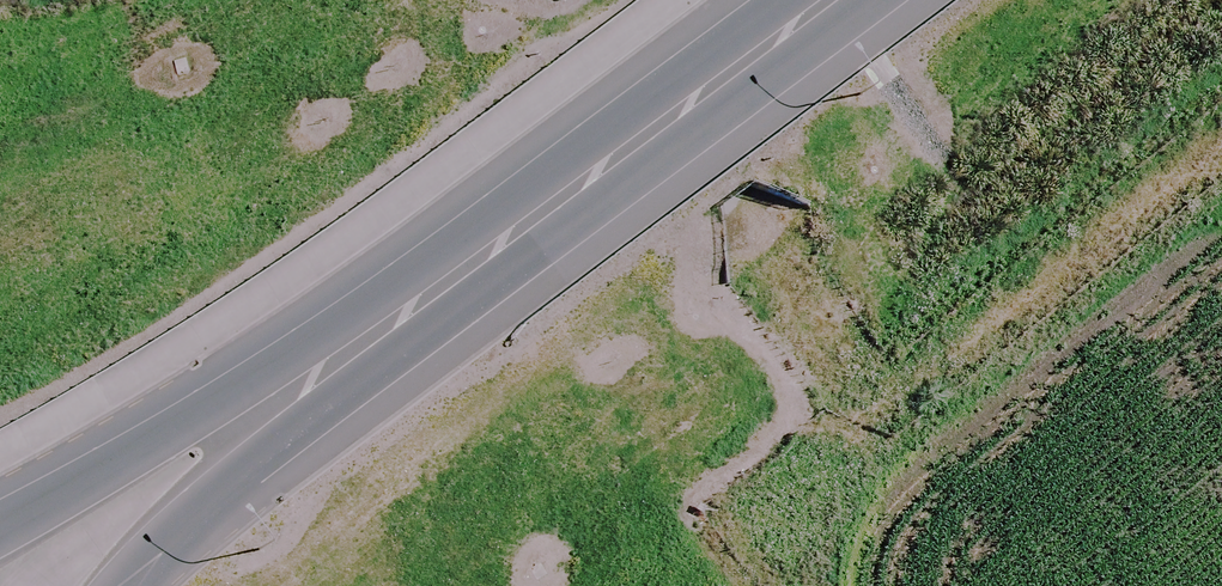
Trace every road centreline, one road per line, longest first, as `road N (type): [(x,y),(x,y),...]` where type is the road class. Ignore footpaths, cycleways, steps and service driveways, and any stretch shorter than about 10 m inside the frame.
road 1 (track): [(585,0),(878,399),(1221,136)]
road 2 (primary): [(336,364),(824,0)]
road 3 (primary): [(0,527),(149,439),(336,364)]
road 4 (primary): [(336,364),(130,585)]

